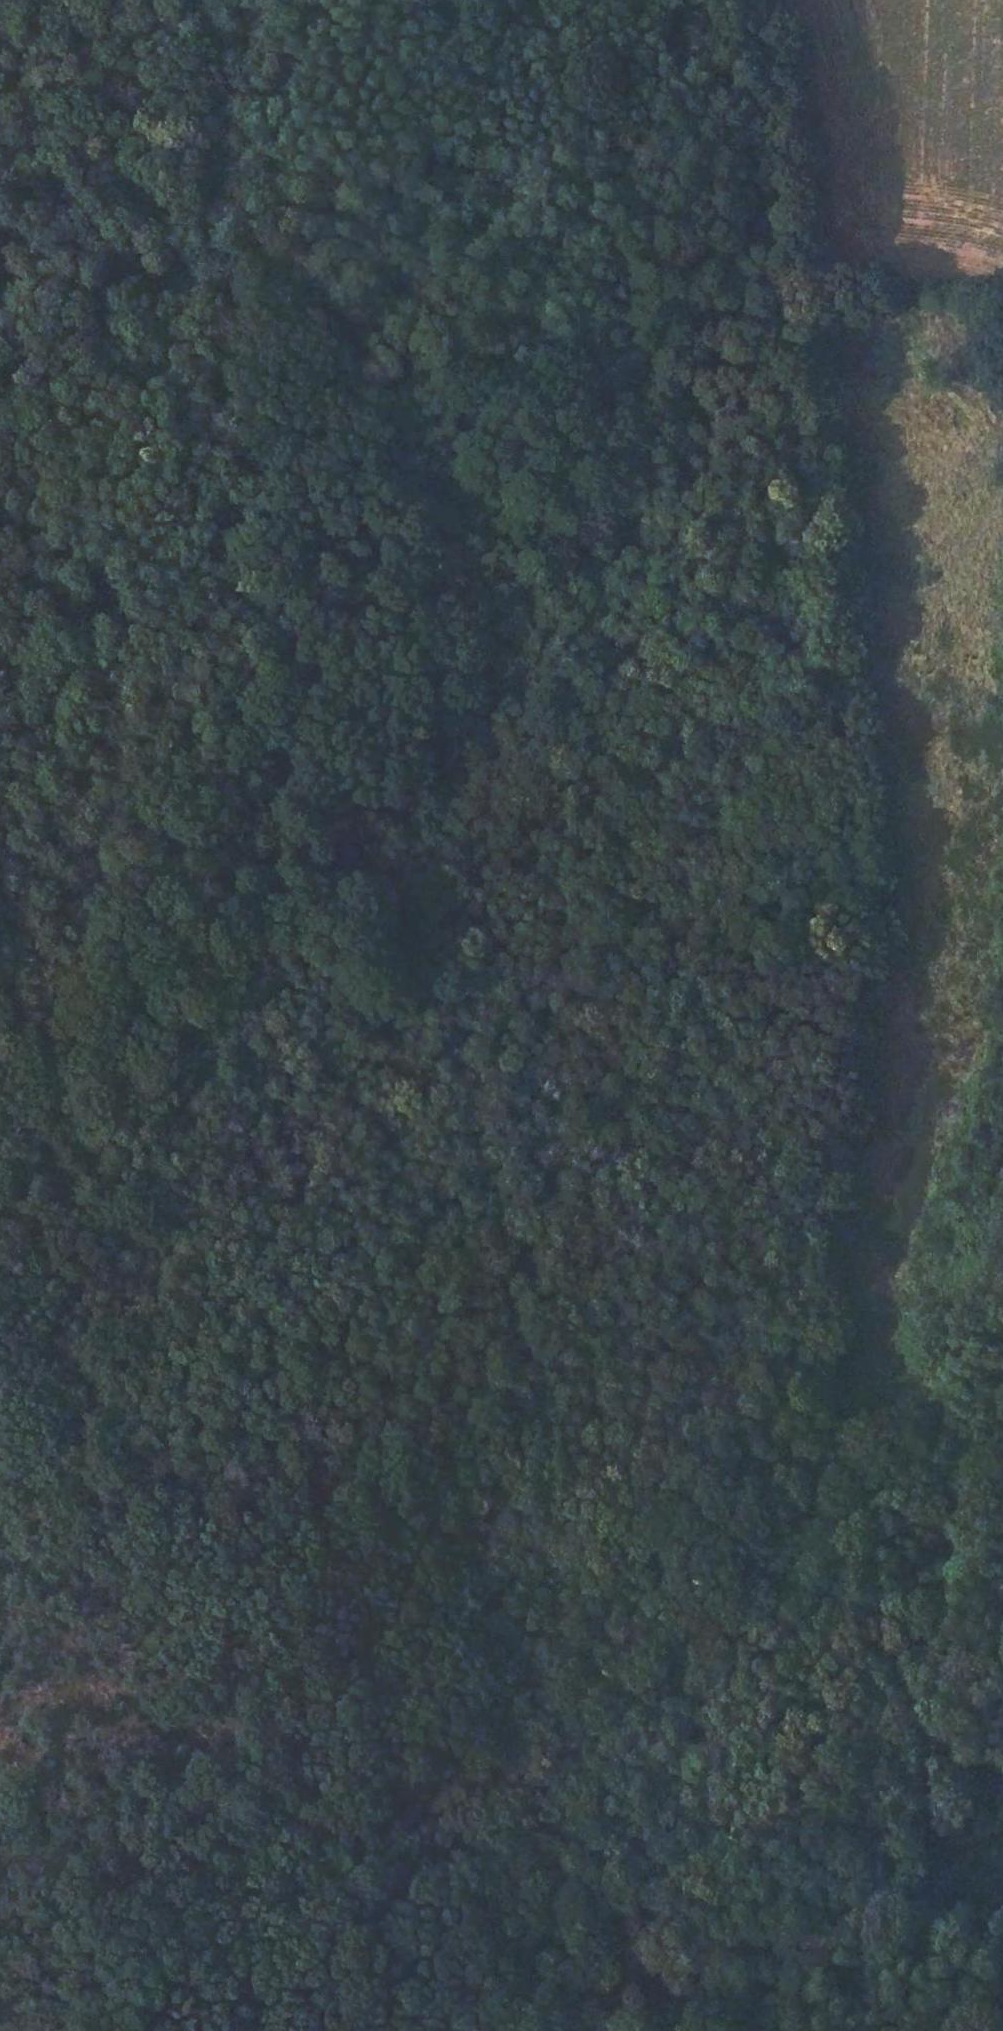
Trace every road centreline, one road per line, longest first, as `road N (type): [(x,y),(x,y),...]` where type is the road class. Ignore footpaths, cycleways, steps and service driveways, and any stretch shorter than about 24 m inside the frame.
road 1 (track): [(0,1802),(186,1776),(269,1719),(319,1699),(363,1662),(467,1478)]
road 2 (track): [(467,1478),(553,1545),(650,1603),(806,1614),(956,1604)]
road 3 (track): [(956,1604),(942,1521),(942,1447),(1002,1288)]
road 4 (track): [(1002,1846),(956,1604)]

